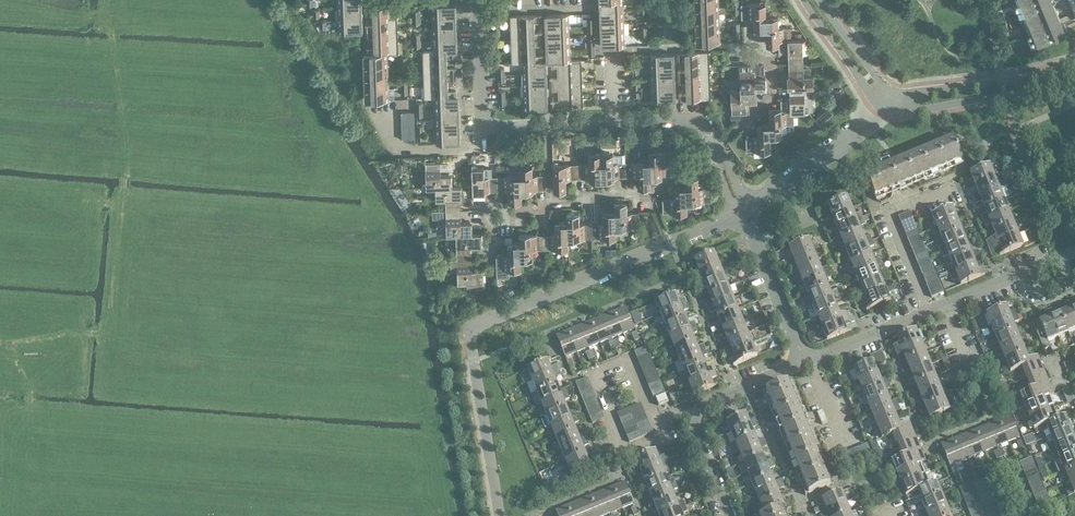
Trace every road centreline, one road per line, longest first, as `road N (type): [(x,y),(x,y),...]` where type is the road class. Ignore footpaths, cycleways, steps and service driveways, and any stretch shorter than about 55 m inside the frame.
road 1 (unclassified): [(497,515),(470,373),(472,326),(743,214)]
road 2 (residential): [(655,424),(627,361),(594,375),(626,452),(661,437)]
road 3 (tertiary): [(886,104),(904,110),(1074,80)]
road 4 (residential): [(718,145),(649,196),(601,196),(597,206),(551,207)]
road 5 (tertiary): [(1074,66),(894,95)]
road 6 (unclassified): [(743,214),(886,104)]
road 7 (residential): [(929,312),(889,212),(954,187)]
road 8 (residential): [(810,360),(743,214)]
road 9 (residential): [(740,44),(741,59),(772,59),(772,96),(718,145)]
road 10 (residential): [(377,120),(399,154),(483,151),(483,128)]
road 11 (tertiary): [(806,0),(886,104)]
road 12 (residential): [(694,417),(712,402),(810,360)]
road 13 (residential): [(473,0),(483,128)]
road 14 (residential): [(810,360),(929,312)]

